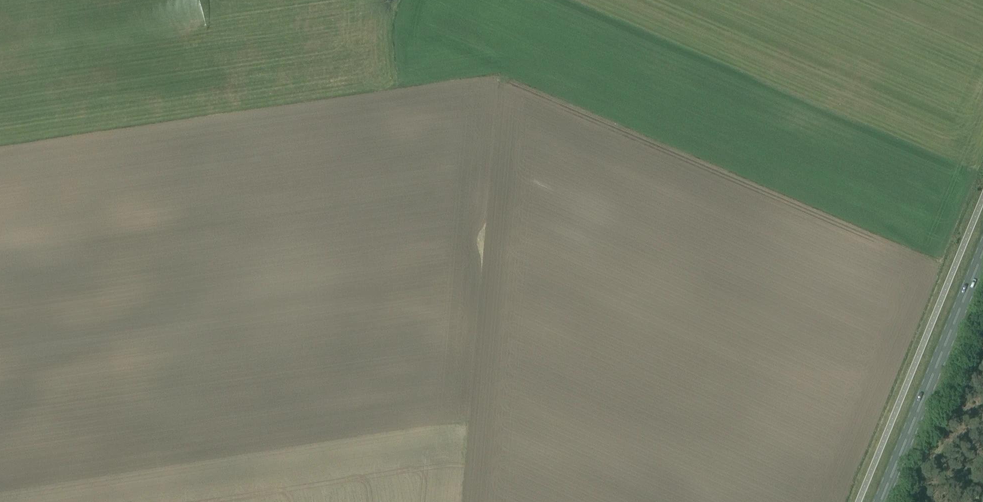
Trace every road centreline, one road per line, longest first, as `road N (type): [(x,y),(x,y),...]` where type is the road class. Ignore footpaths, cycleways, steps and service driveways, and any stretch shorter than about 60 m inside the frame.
road 1 (primary): [(880,501),(982,252)]

